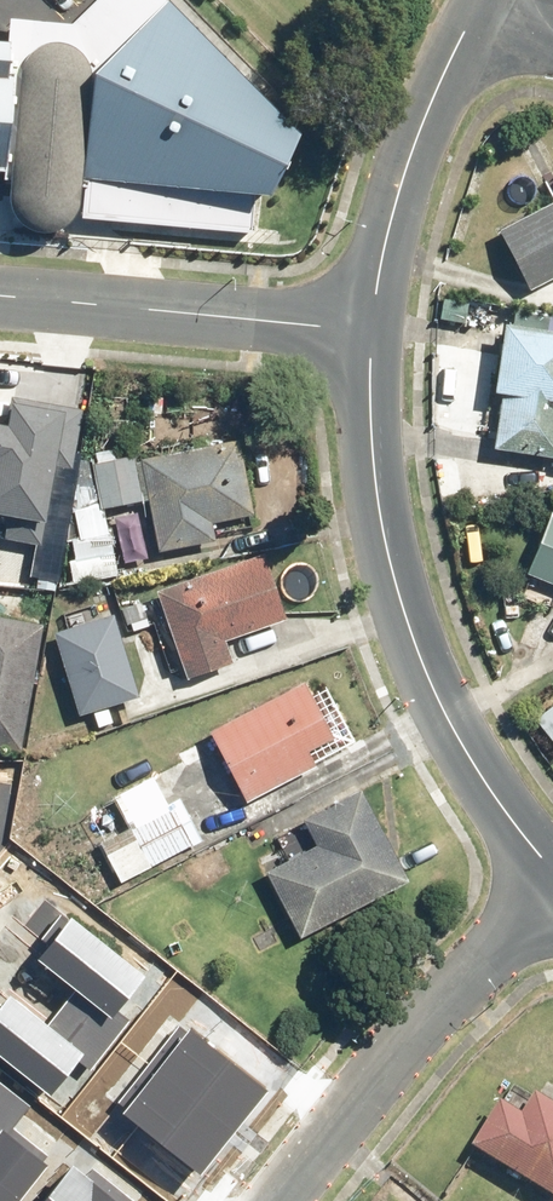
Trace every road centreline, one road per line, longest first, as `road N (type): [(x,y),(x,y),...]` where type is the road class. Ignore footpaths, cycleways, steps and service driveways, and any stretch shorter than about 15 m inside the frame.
road 1 (tertiary): [(552,876),(434,693),(402,603),(368,435),(373,324)]
road 2 (residential): [(552,892),(474,966),(282,1200)]
road 3 (residential): [(373,324),(0,293)]
road 4 (tertiary): [(373,324),(400,210),(490,0)]

